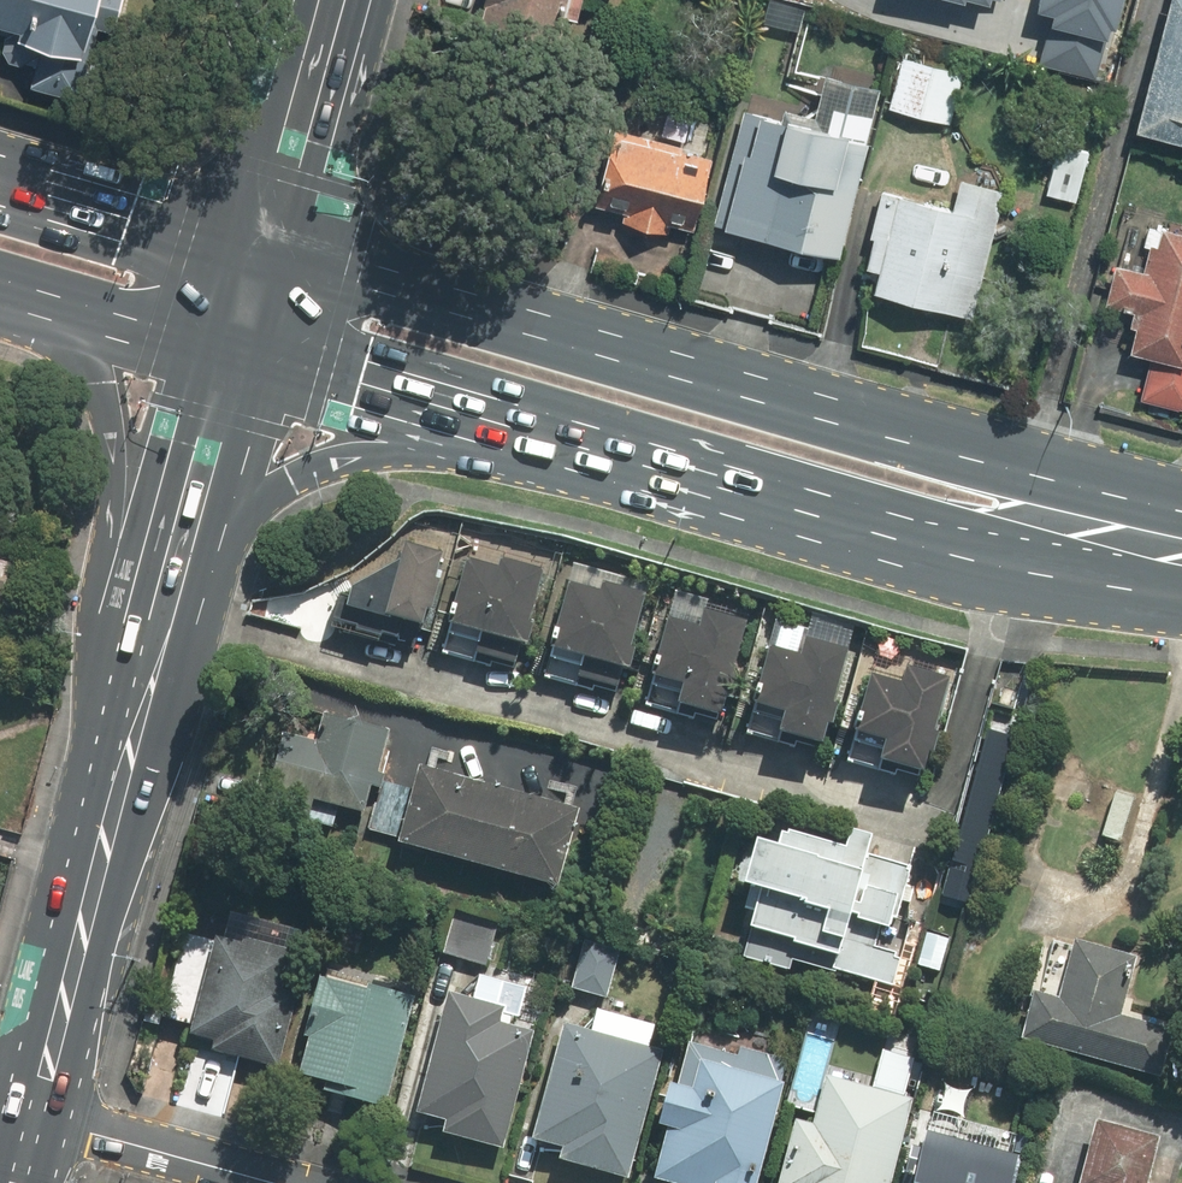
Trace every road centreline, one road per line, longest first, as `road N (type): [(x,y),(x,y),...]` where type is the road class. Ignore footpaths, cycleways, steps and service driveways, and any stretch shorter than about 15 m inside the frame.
road 1 (primary): [(249,254),(1181,515)]
road 2 (primary): [(1181,584),(951,555),(470,422)]
road 3 (primary): [(470,422),(402,452),(328,464),(247,507),(194,585),(128,712)]
road 4 (primary): [(128,712),(114,440),(96,383),(69,351),(0,300)]
road 5 (secondary): [(128,712),(28,1114)]
road 6 (secondary): [(223,352),(128,712)]
road 7 (primary): [(316,0),(249,254)]
road 8 (residential): [(28,1114),(280,1182)]
road 9 (primary): [(0,181),(249,254)]
road 10 (primary): [(470,422),(223,352)]
road 11 (primary): [(223,352),(0,292)]

